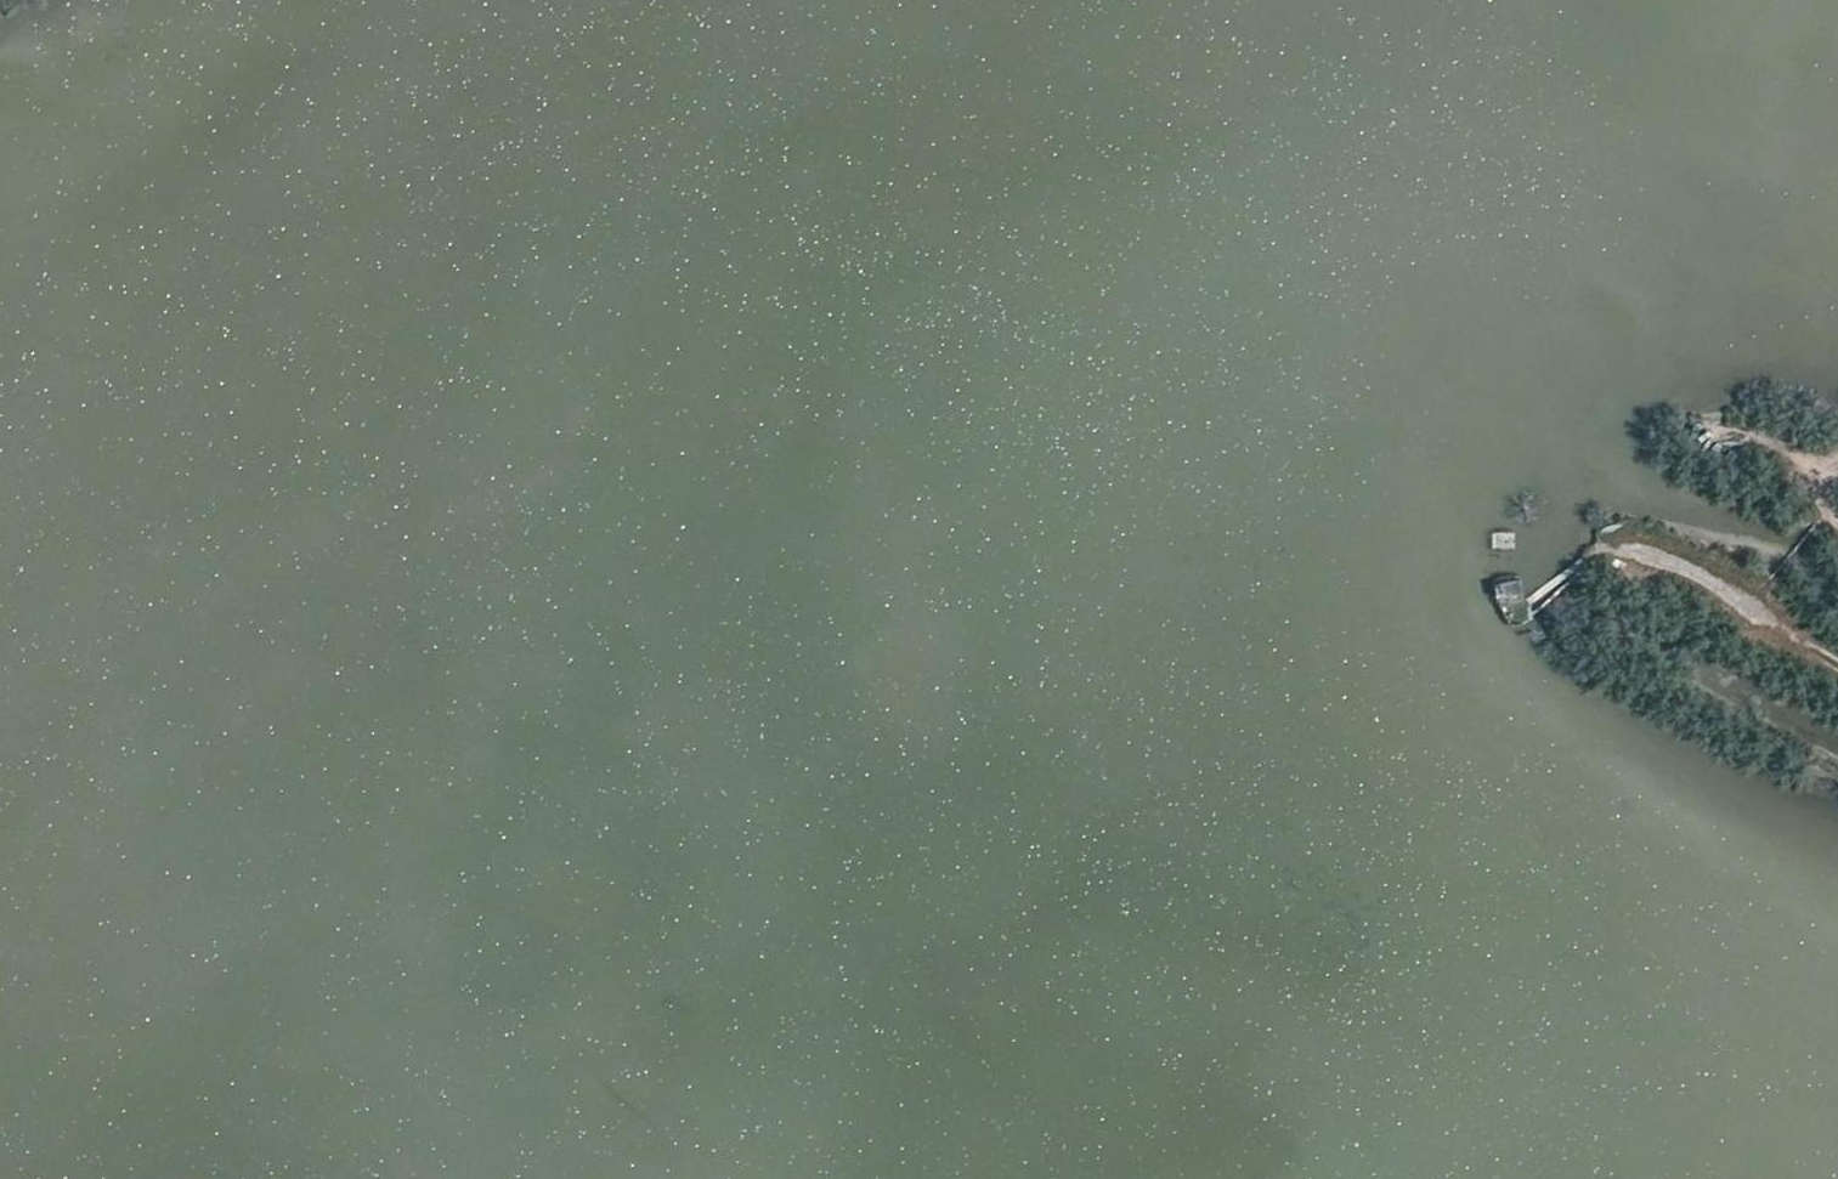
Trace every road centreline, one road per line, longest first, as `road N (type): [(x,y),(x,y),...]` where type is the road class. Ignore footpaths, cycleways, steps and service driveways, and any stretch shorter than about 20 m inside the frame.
road 1 (track): [(1615,540),(1717,573),(1837,663)]

